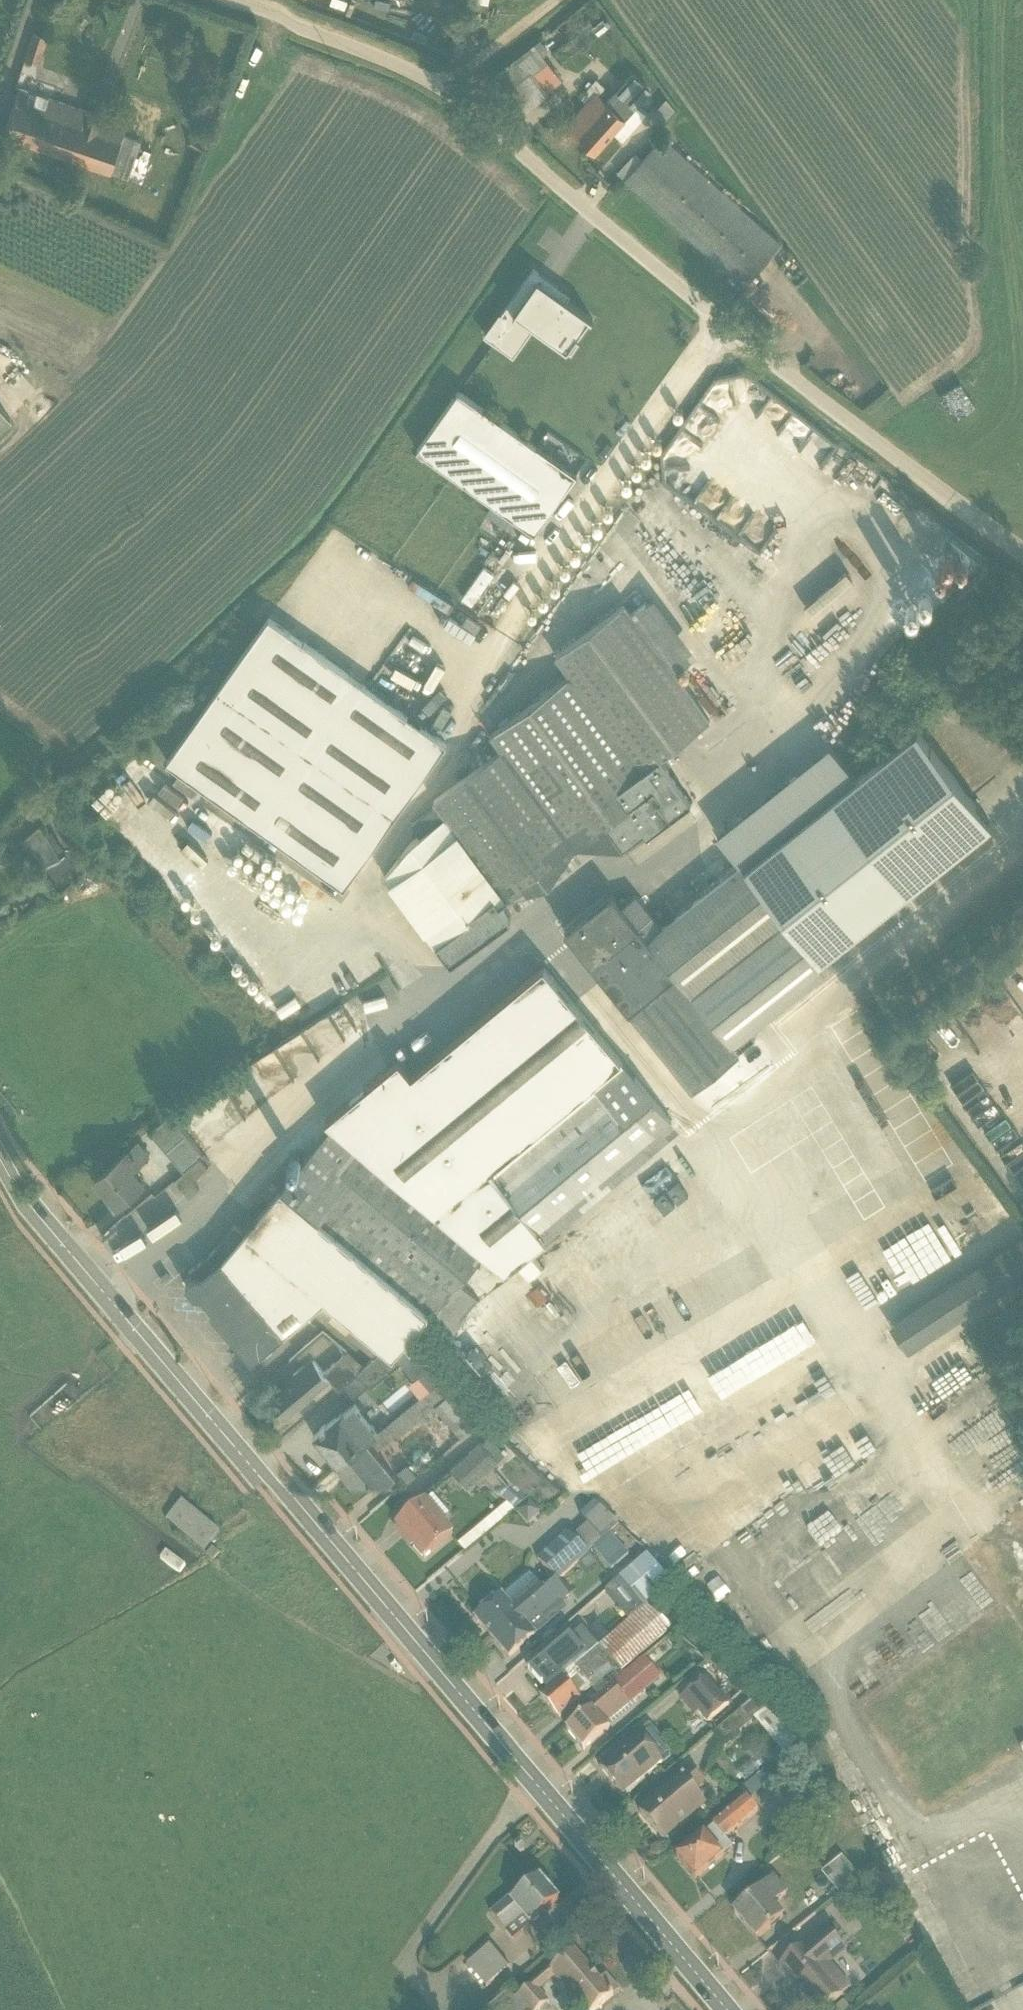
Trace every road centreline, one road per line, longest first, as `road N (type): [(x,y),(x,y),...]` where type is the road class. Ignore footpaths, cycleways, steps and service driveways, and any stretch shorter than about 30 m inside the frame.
road 1 (secondary): [(720,2009),(0,1159)]
road 2 (unclassified): [(1022,544),(719,316),(587,196)]
road 3 (unclassified): [(237,0),(449,81),(587,196)]
road 4 (track): [(449,81),(542,0)]

